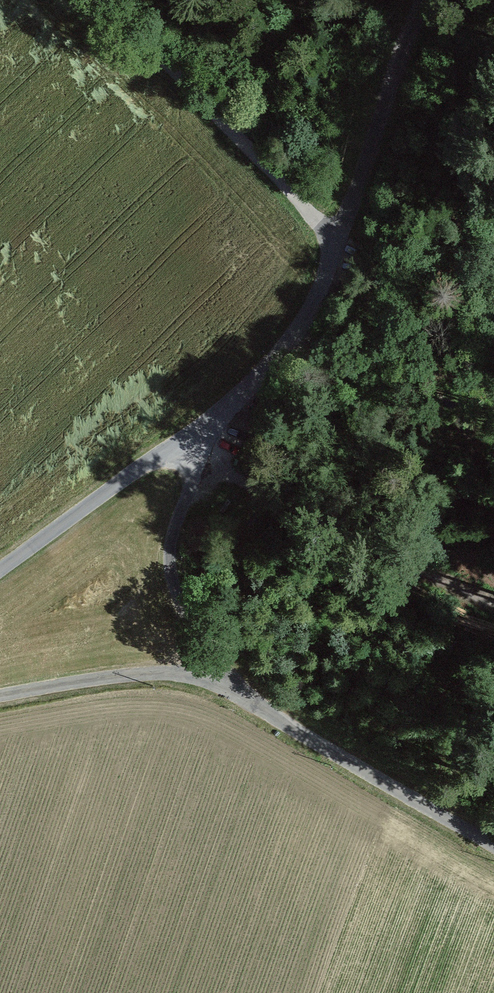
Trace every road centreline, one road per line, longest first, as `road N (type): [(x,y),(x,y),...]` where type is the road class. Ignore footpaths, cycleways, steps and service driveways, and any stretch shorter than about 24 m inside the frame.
road 1 (unclassified): [(336,235),(93,0)]
road 2 (unclassified): [(493,845),(273,716),(217,675)]
road 3 (track): [(204,462),(493,606)]
road 4 (unclassified): [(197,431),(204,462),(171,532),(169,565),(217,675)]
road 5 (unclassified): [(336,235),(421,0)]
road 6 (unclassified): [(197,431),(283,352),(321,288),(336,235)]
road 7 (unclassified): [(0,570),(197,431)]
road 8 (unclassified): [(217,675),(140,673),(0,696)]

